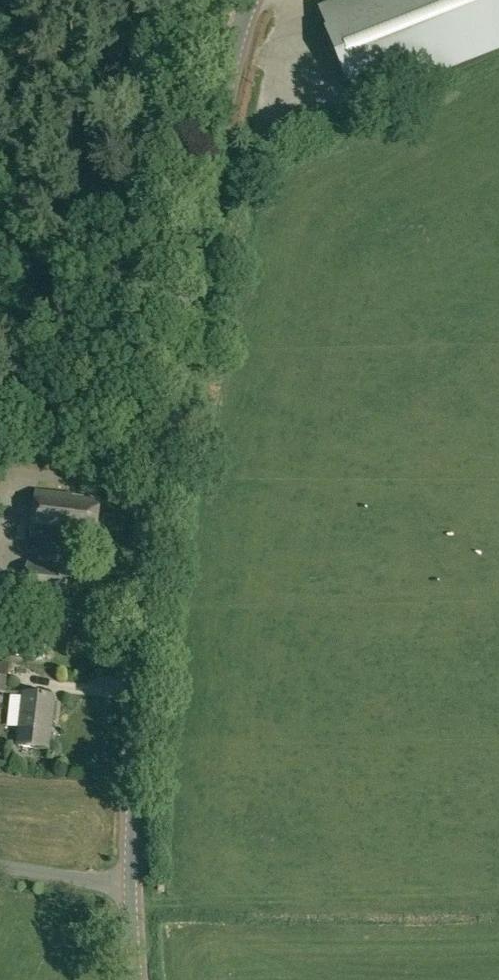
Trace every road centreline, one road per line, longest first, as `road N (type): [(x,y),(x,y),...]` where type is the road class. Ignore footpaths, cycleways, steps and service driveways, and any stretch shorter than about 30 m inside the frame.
road 1 (tertiary): [(138,979),(139,679),(209,175),(248,0)]
road 2 (track): [(0,467),(166,481)]

